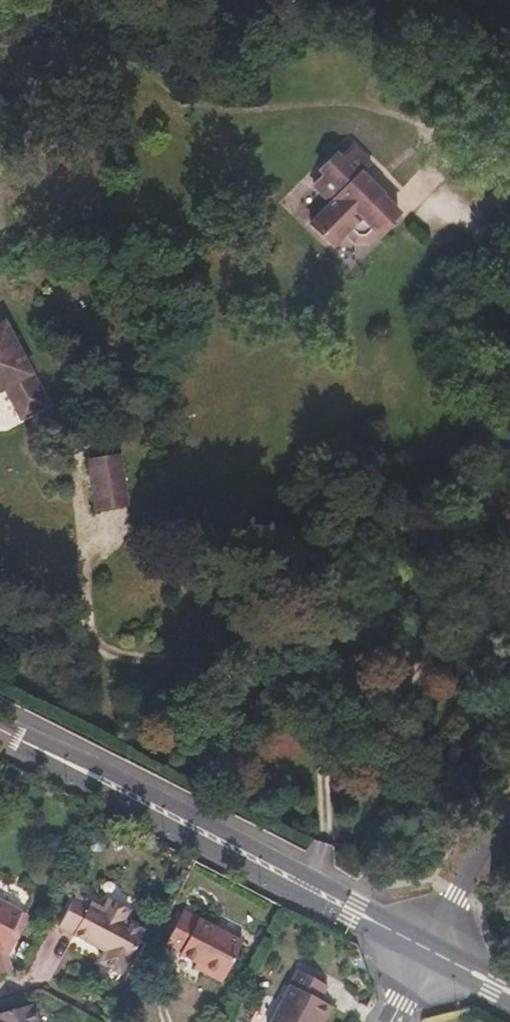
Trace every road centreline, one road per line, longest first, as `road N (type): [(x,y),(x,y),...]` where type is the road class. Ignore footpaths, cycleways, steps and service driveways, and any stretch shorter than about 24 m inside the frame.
road 1 (tertiary): [(428,949),(0,729)]
road 2 (residential): [(428,949),(487,839),(509,823)]

